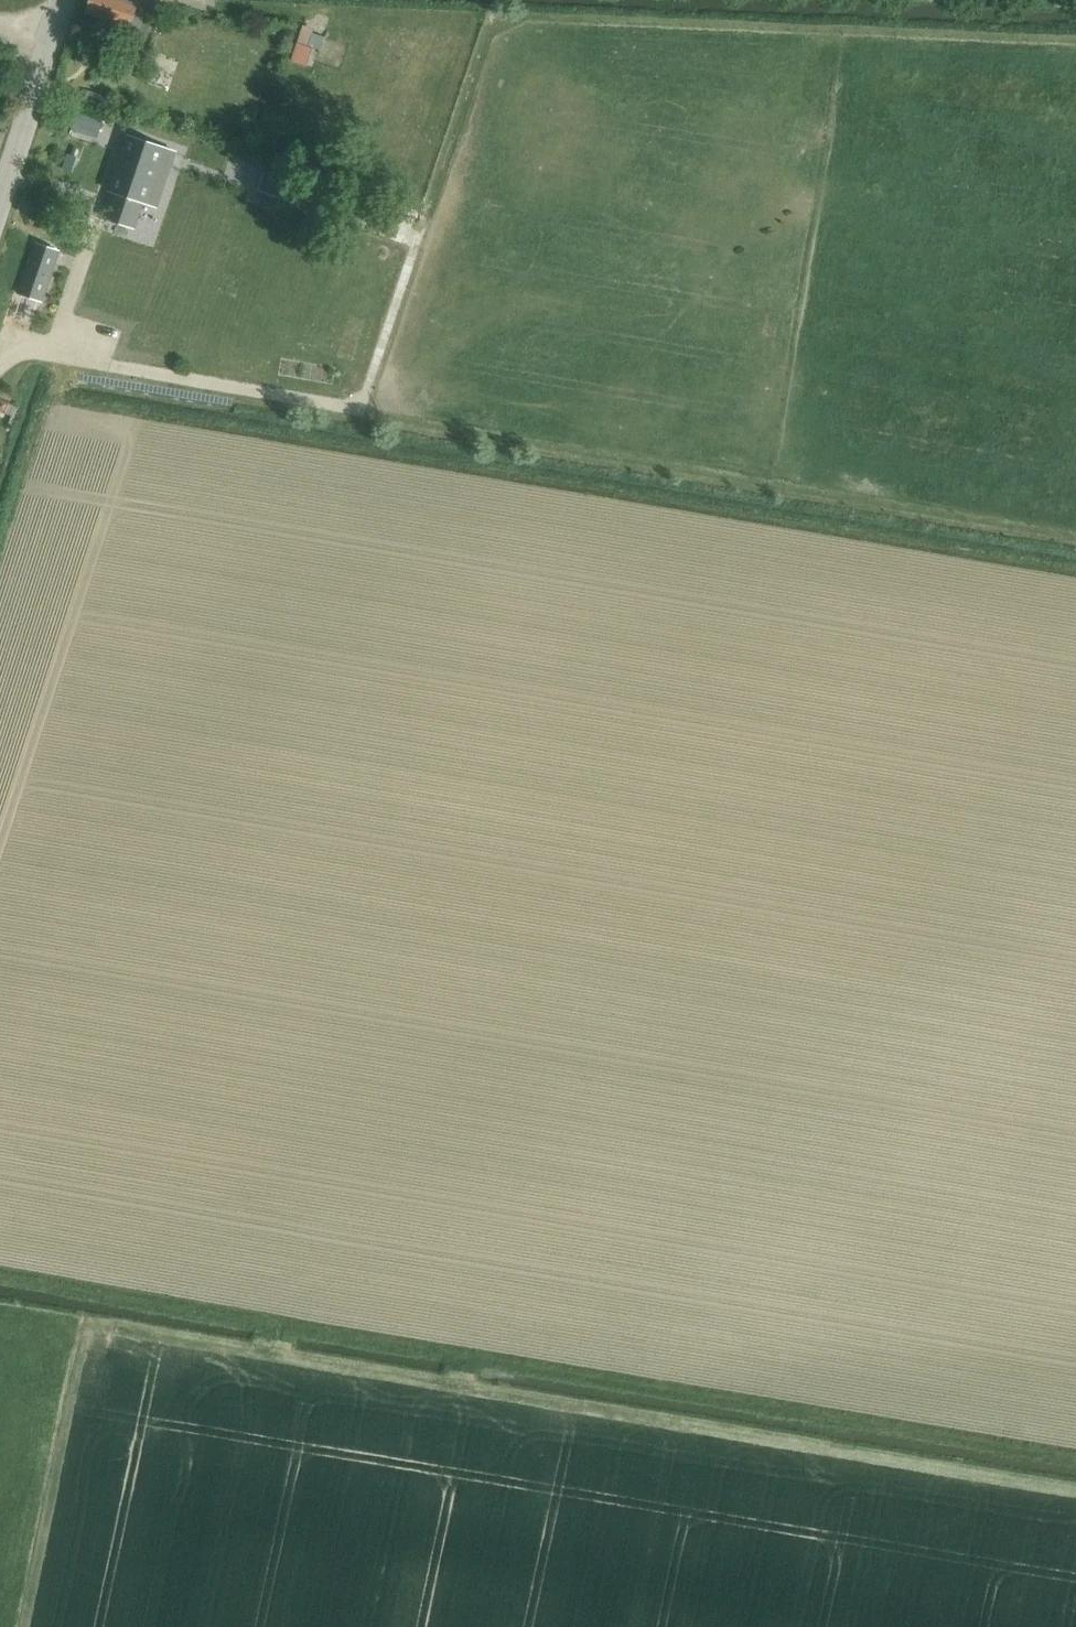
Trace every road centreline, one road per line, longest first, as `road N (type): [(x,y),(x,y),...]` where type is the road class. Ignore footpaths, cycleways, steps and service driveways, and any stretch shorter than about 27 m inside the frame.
road 1 (unclassified): [(0,202),(66,0)]

